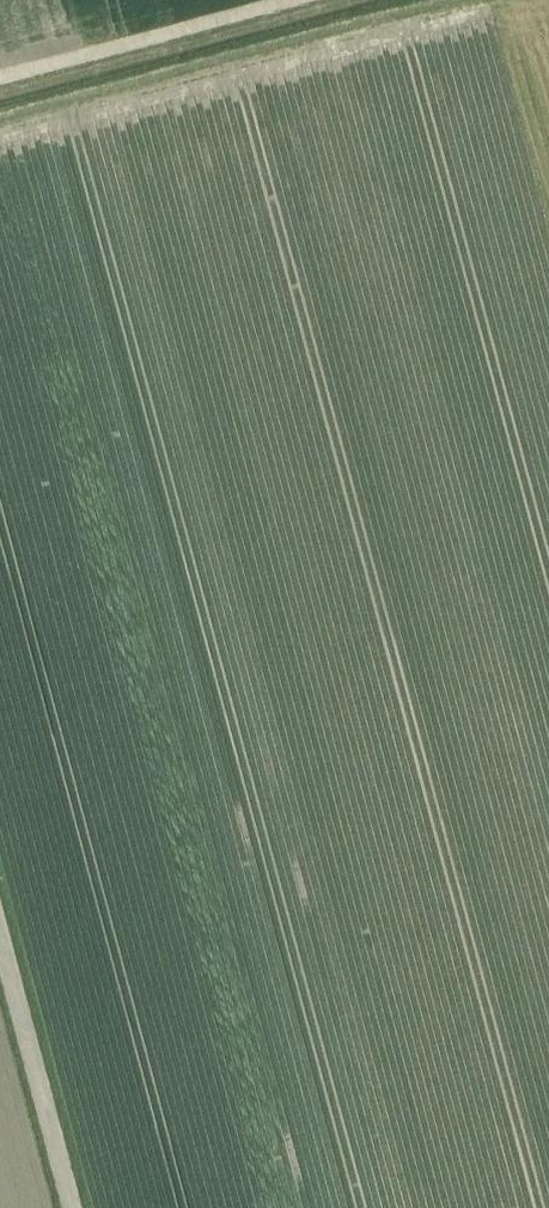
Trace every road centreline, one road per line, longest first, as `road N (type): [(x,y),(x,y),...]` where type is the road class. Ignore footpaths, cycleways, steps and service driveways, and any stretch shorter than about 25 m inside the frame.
road 1 (track): [(289,0),(0,79)]
road 2 (track): [(0,938),(71,1207)]

